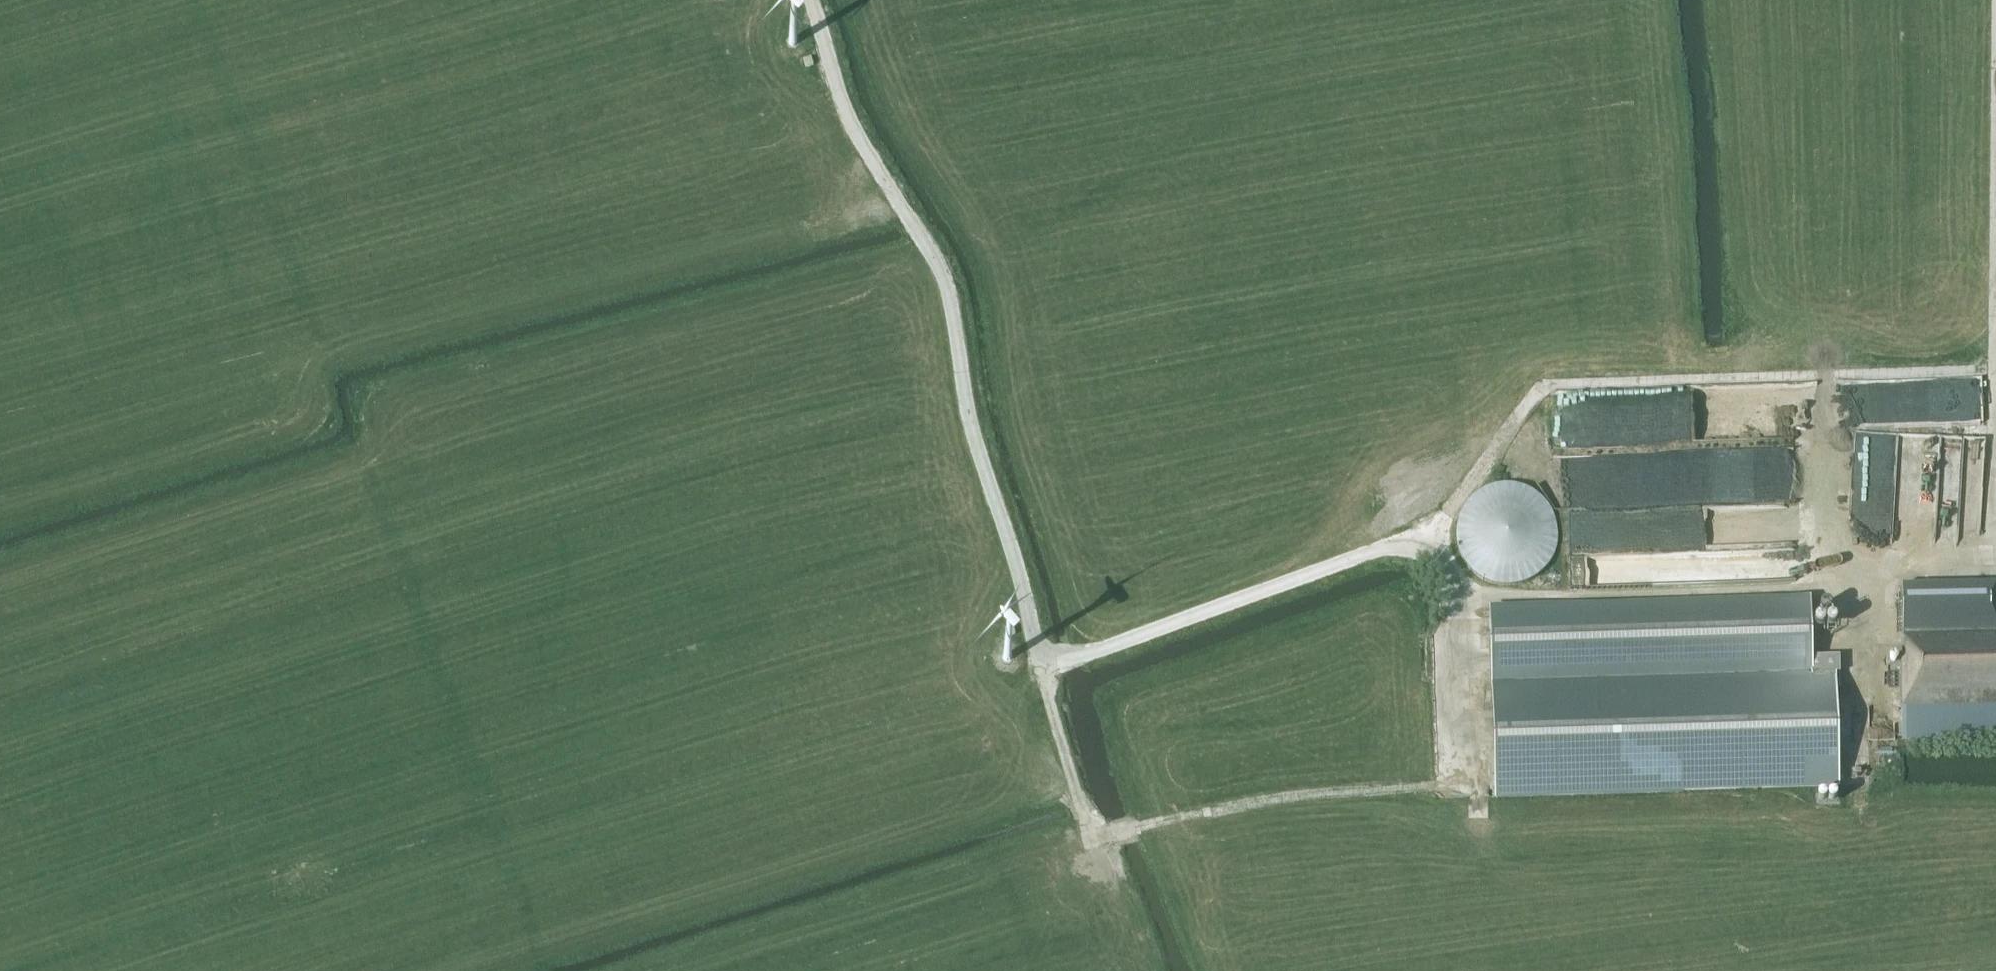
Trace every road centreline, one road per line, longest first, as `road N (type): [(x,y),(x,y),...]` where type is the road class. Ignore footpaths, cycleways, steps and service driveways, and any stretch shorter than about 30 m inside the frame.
road 1 (unclassified): [(1422,536),(1046,672),(963,406),(947,288),(852,123),(807,0)]

